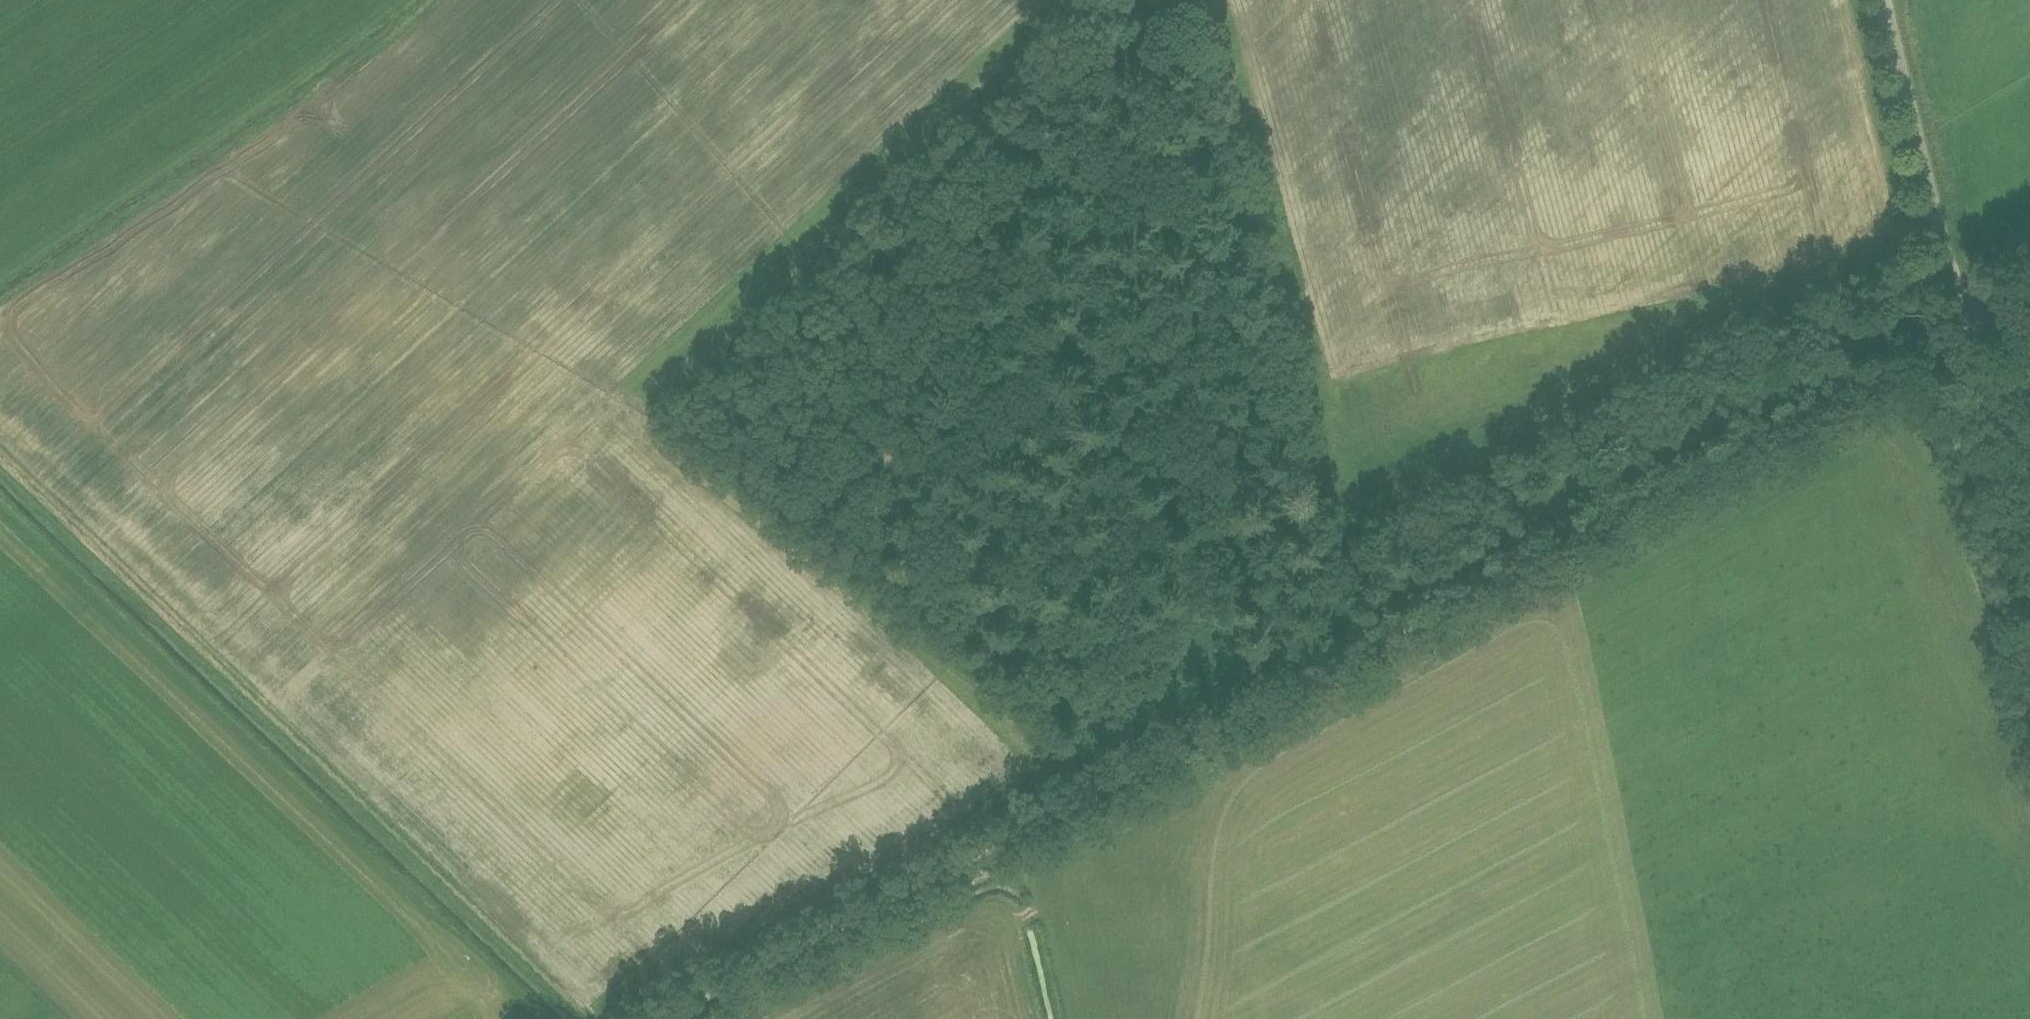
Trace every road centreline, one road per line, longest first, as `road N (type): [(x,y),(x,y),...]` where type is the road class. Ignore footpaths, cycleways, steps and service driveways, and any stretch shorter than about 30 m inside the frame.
road 1 (track): [(670,1018),(1968,323)]
road 2 (unclassified): [(1968,323),(1940,241),(1882,0)]
road 3 (unclassified): [(2029,495),(1968,323)]

